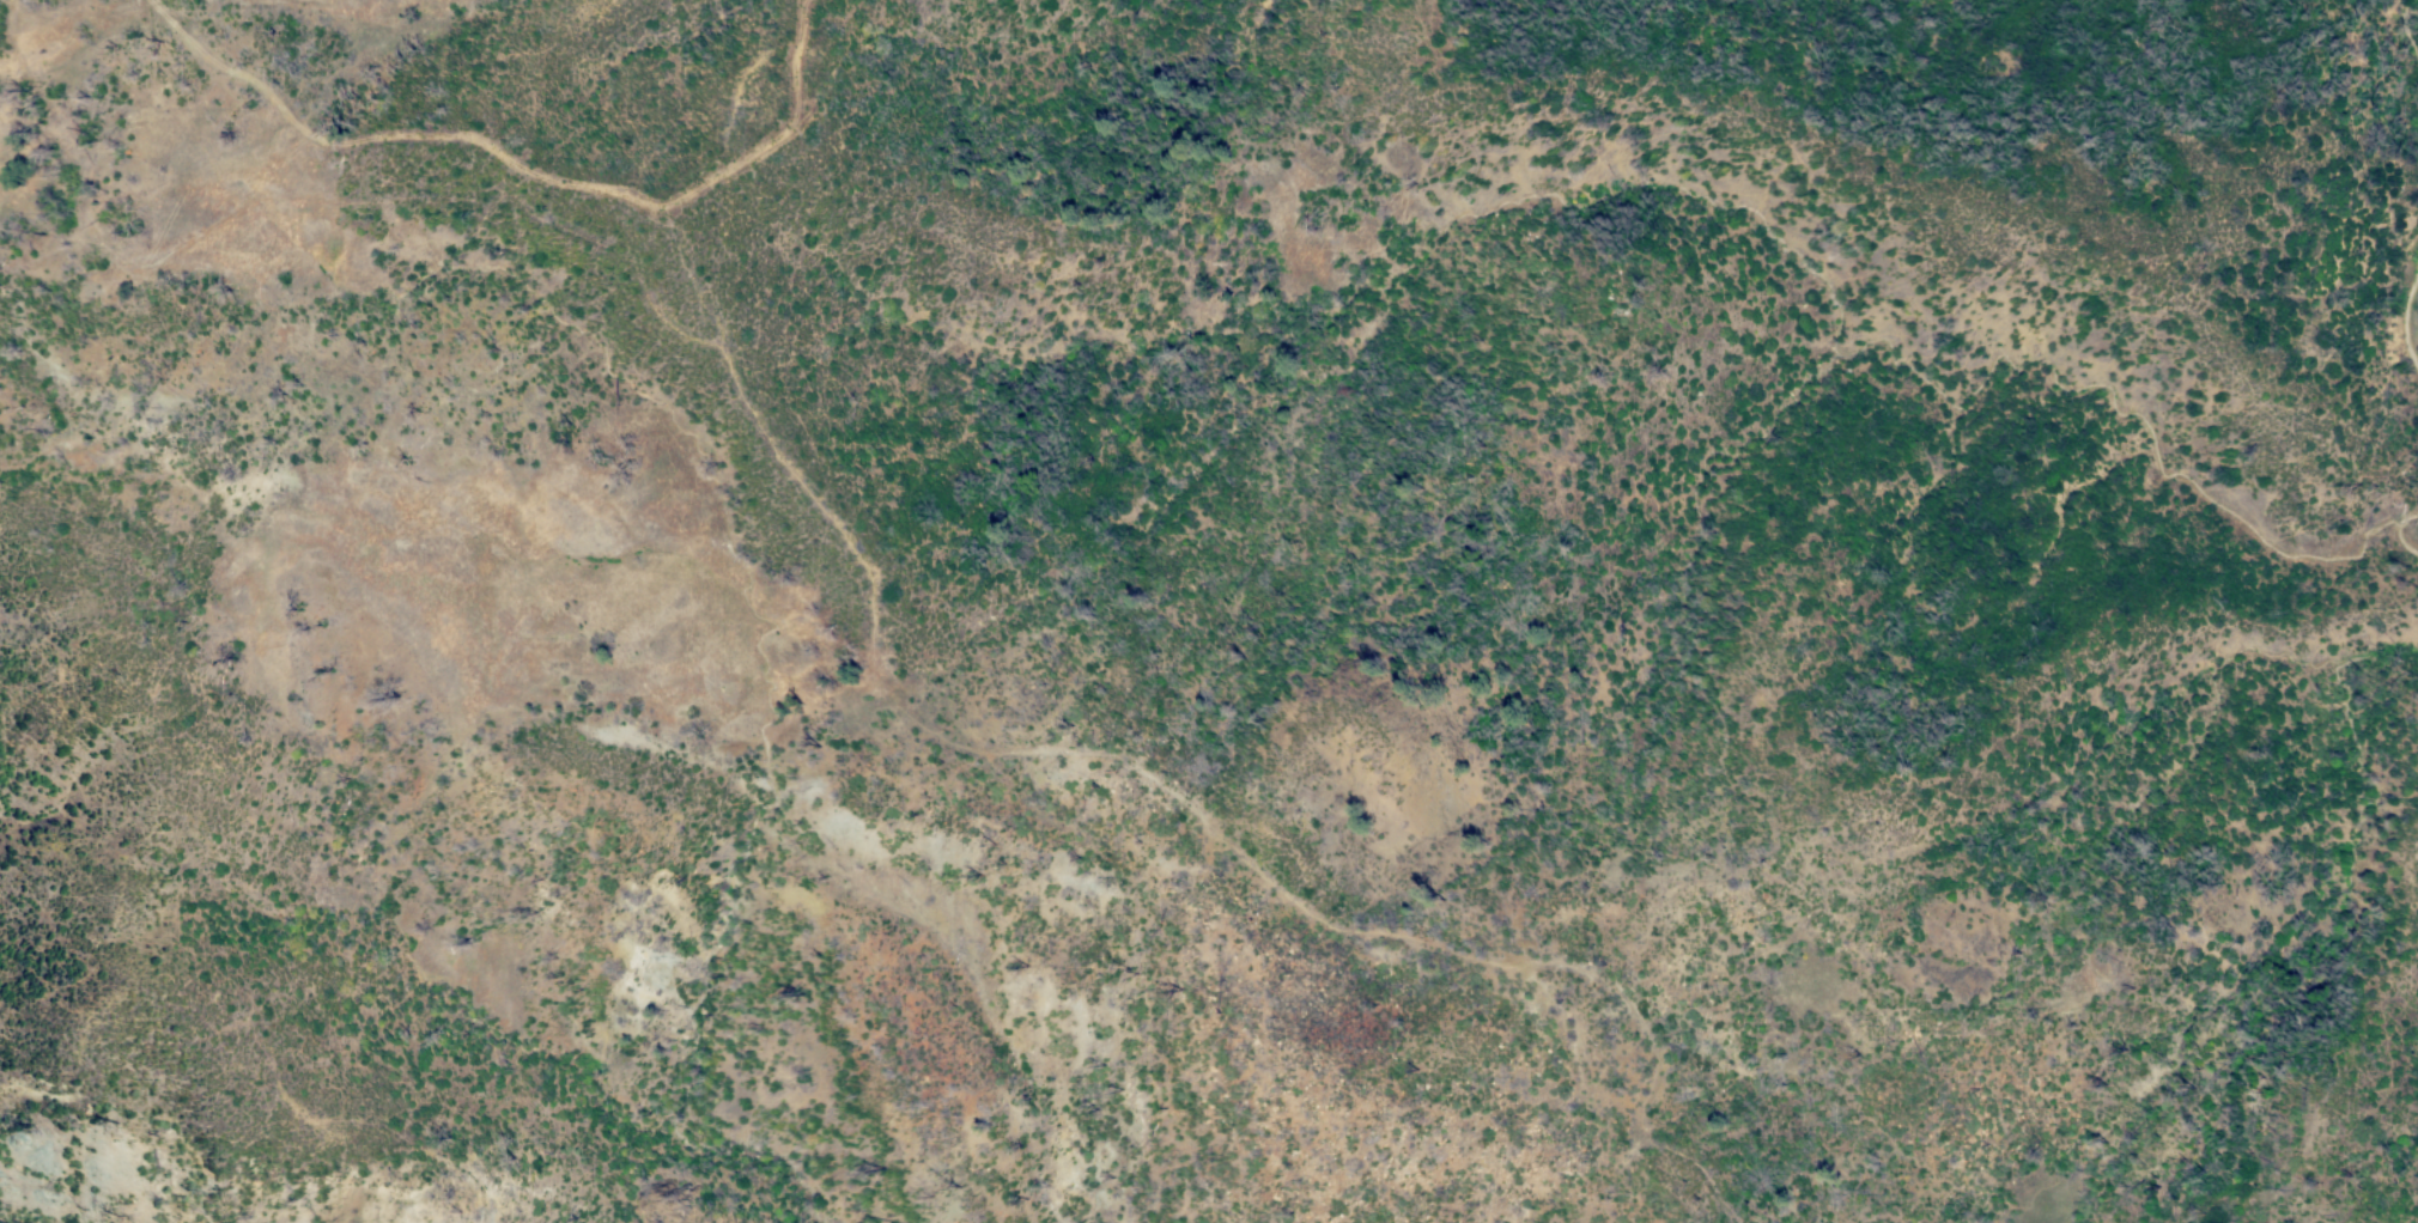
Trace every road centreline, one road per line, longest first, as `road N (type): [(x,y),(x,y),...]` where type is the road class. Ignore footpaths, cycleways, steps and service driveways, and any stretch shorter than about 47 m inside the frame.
road 1 (residential): [(158,0),(211,54),(277,101),(282,138),(312,191)]

